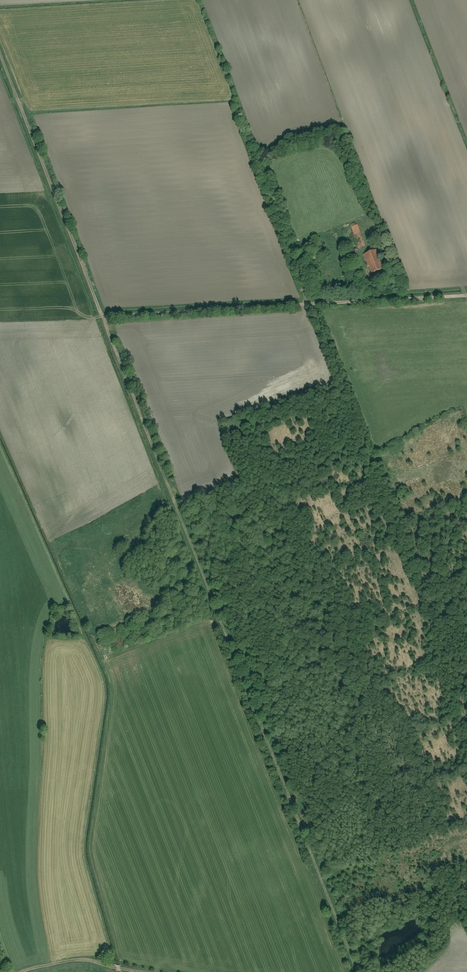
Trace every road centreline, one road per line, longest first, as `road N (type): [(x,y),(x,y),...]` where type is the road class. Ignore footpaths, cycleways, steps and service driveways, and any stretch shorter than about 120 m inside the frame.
road 1 (track): [(466,294),(103,316),(97,16)]

